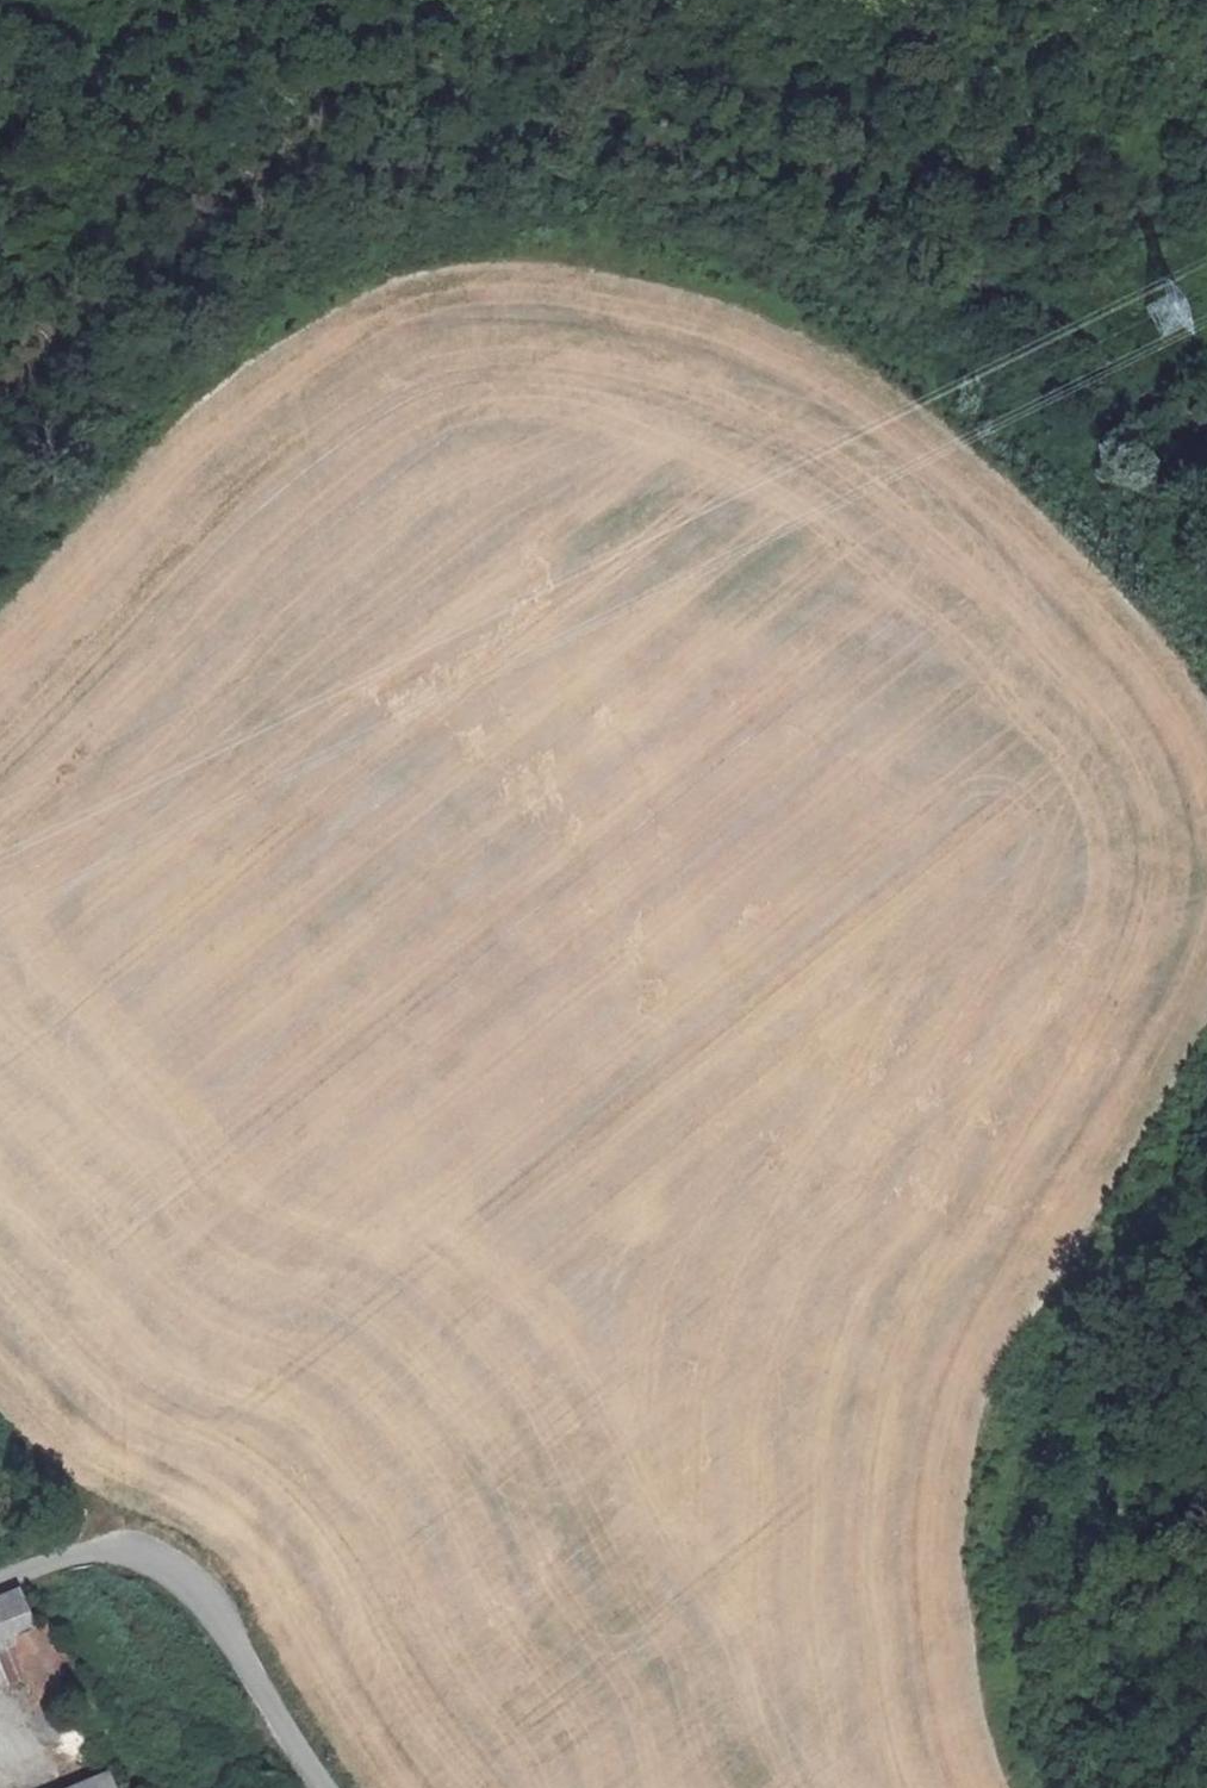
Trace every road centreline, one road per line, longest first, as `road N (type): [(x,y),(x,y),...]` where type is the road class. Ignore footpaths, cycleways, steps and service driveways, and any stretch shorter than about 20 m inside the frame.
road 1 (unclassified): [(0,1585),(71,1556),(154,1563),(236,1649),(316,1787)]

